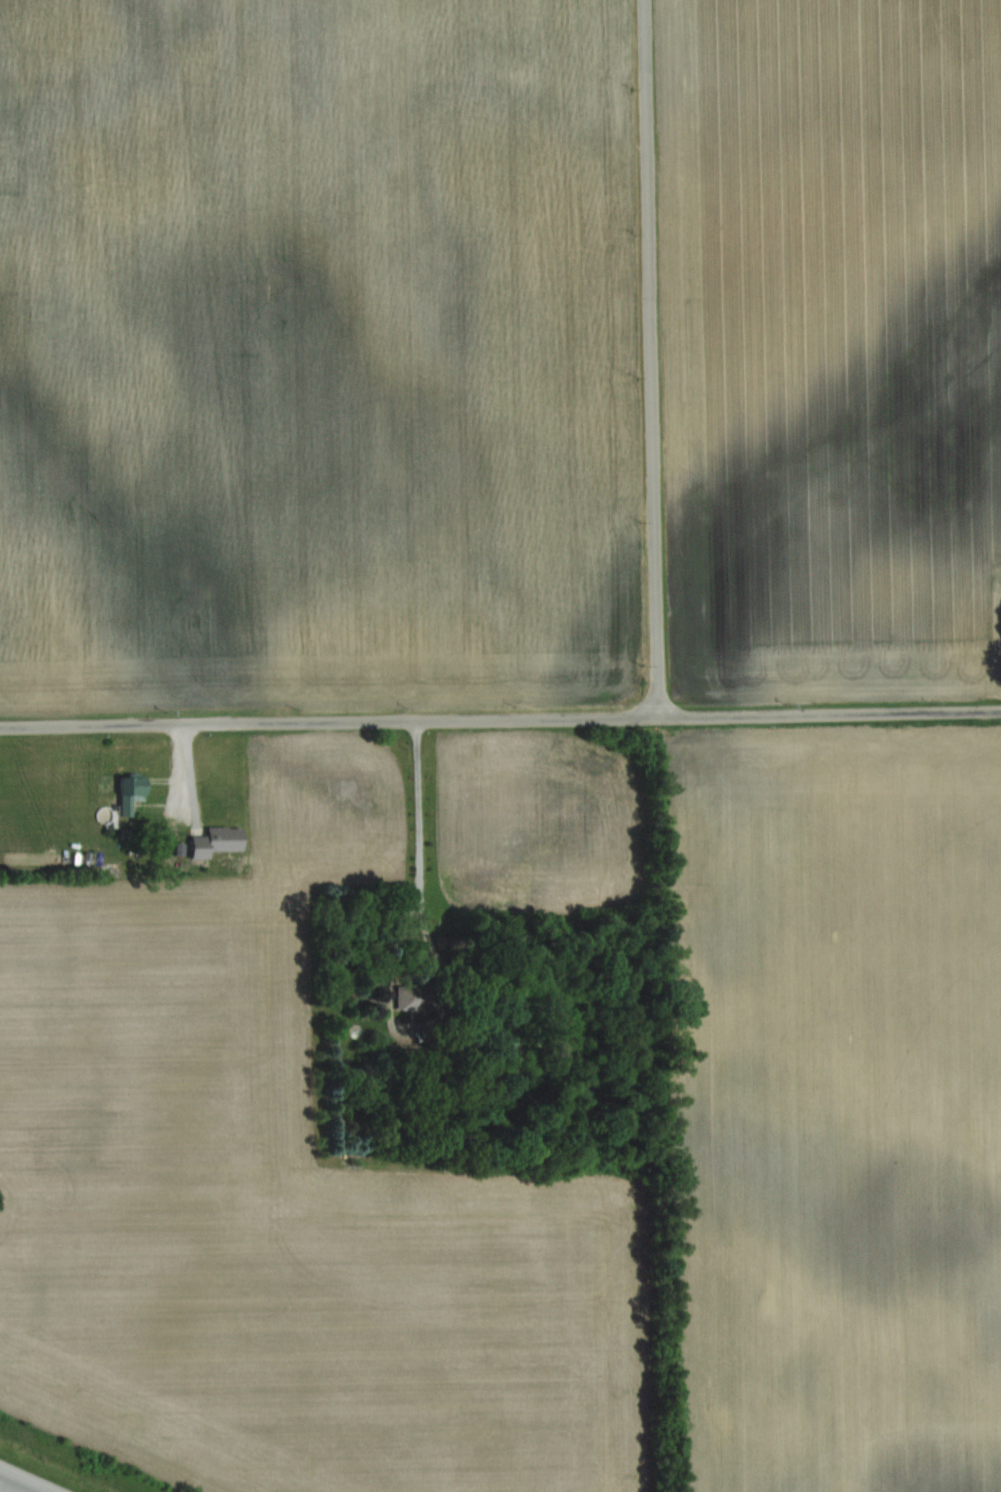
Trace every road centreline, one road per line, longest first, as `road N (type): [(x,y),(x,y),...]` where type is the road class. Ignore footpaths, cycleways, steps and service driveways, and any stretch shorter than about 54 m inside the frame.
road 1 (residential): [(0,727),(1000,710)]
road 2 (residential): [(660,717),(646,0)]

